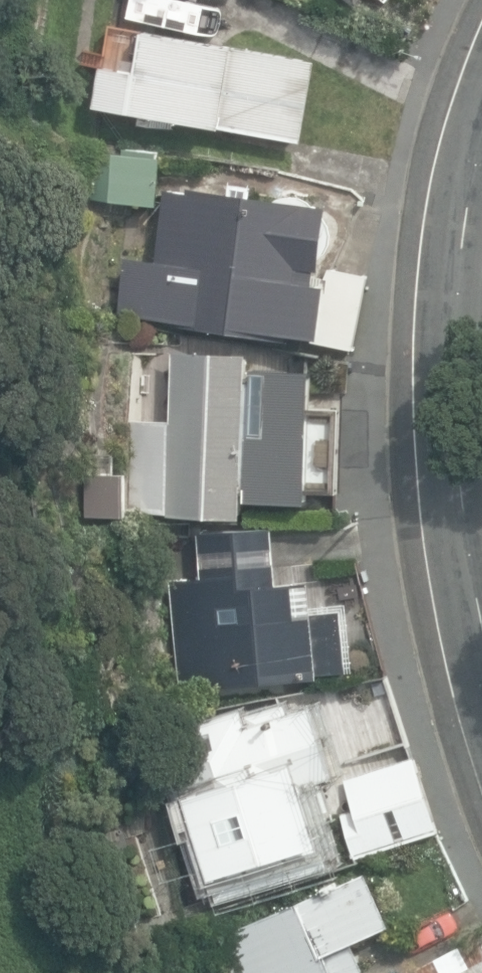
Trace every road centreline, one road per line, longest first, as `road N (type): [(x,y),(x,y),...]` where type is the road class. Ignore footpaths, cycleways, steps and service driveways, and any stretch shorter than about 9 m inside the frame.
road 1 (secondary): [(481,686),(443,383),(454,255),(481,90)]

